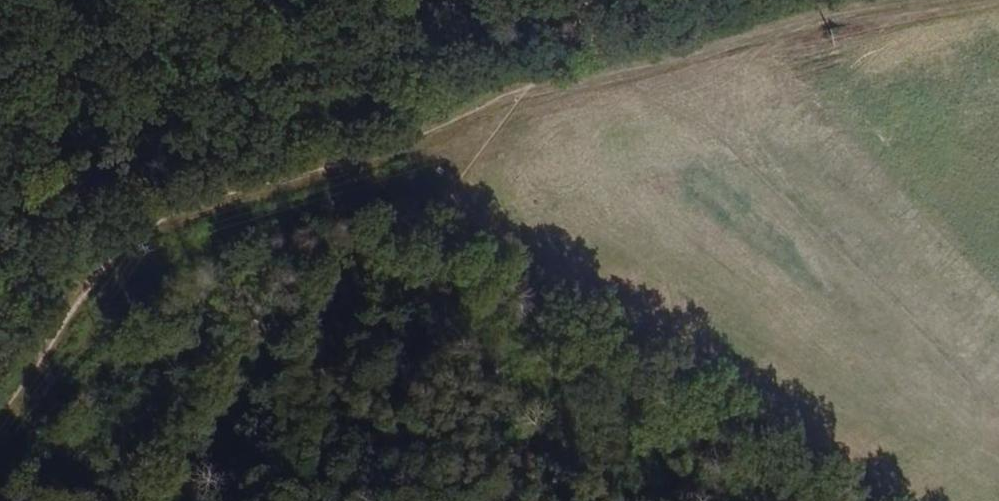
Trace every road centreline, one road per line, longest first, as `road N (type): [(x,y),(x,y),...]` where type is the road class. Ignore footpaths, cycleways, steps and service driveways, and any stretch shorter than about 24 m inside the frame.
road 1 (track): [(981,0),(525,98),(415,130),(131,234),(0,421)]
road 2 (track): [(525,98),(495,140),(472,234),(490,310),(788,500)]

